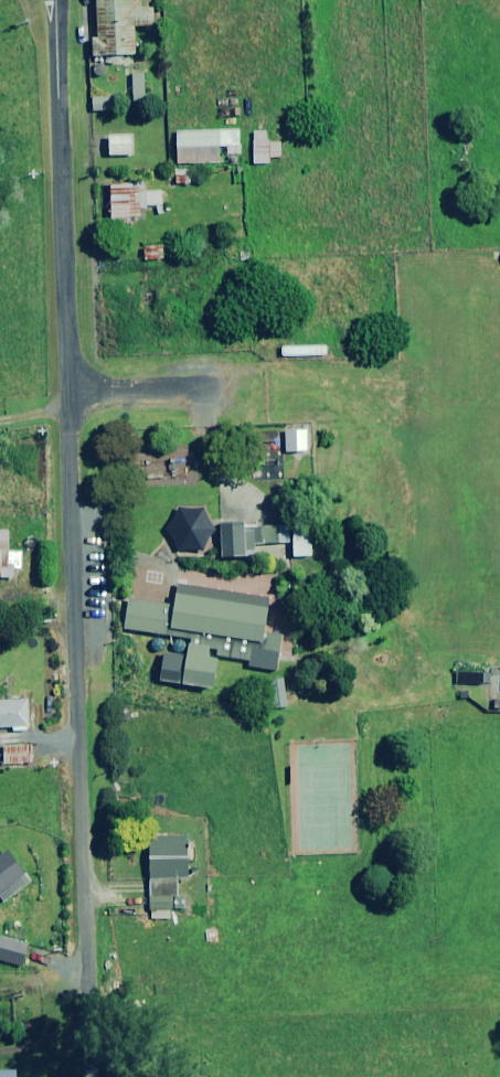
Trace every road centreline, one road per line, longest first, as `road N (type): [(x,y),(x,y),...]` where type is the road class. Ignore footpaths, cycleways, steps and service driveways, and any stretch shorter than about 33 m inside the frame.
road 1 (residential): [(63,395),(81,978)]
road 2 (residential): [(57,0),(63,395)]
road 3 (residential): [(63,395),(222,392)]

